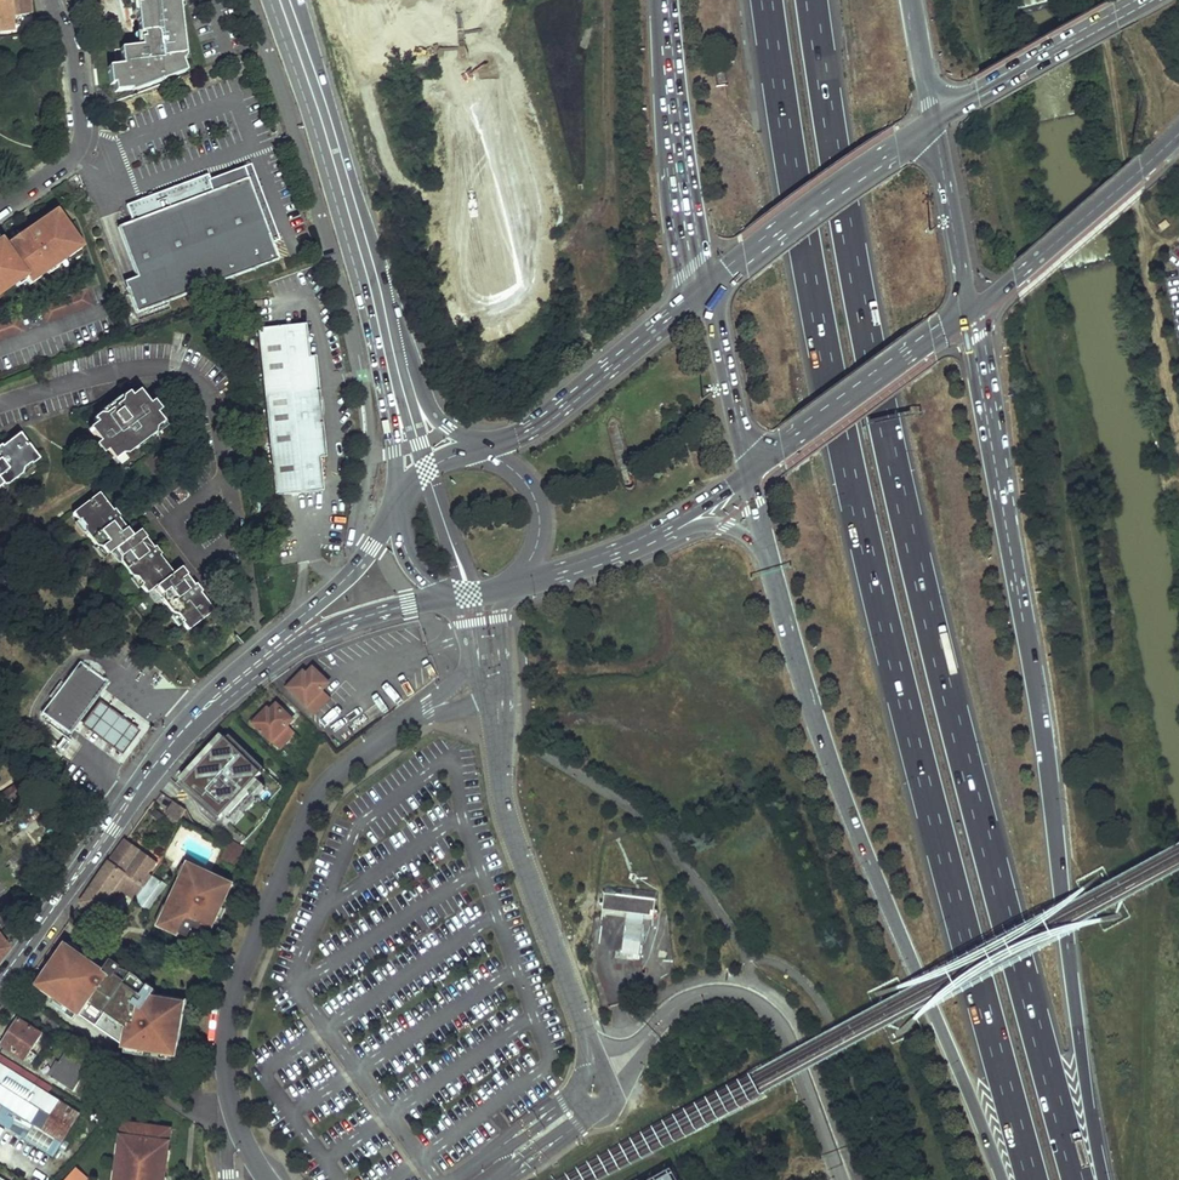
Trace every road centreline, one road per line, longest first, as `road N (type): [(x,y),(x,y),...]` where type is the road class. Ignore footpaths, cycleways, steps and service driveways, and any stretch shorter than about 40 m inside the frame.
road 1 (motorway): [(1078,1179),(910,536),(855,270),(812,0)]
road 2 (motorway): [(768,0),(811,279),(869,555),(1033,1179)]
road 3 (motorway): [(1106,1179),(1032,652),(970,313)]
road 4 (motorway): [(770,565),(876,870),(1004,1179)]
road 5 (secondary): [(271,0),(365,302),(401,504)]
road 6 (secondary): [(479,454),(423,394),(298,0)]
road 7 (motorway): [(667,0),(682,164),(706,288)]
road 8 (primary): [(706,288),(538,425),(479,454)]
road 9 (primary): [(934,122),(706,288)]
road 10 (primary): [(970,313),(1178,136)]
road 11 (primary): [(752,472),(970,313)]
road 12 (primary): [(401,504),(350,575),(220,691)]
road 13 (primary): [(148,772),(0,979)]
road 14 (residential): [(0,209),(81,145),(76,44),(54,0)]
road 15 (primary): [(220,691),(343,623),(450,591)]
road 16 (primary): [(1146,0),(934,122)]
road 17 (primary): [(970,313),(934,122)]
road 18 (primary): [(706,288),(752,472)]
road 19 (primary): [(506,584),(537,544),(538,509),(523,478),(479,454)]
road 20 (primary): [(506,584),(661,530)]
road 21 (motorway): [(661,530),(726,525),(770,565)]
road 22 (motorway): [(934,122),(913,0)]

